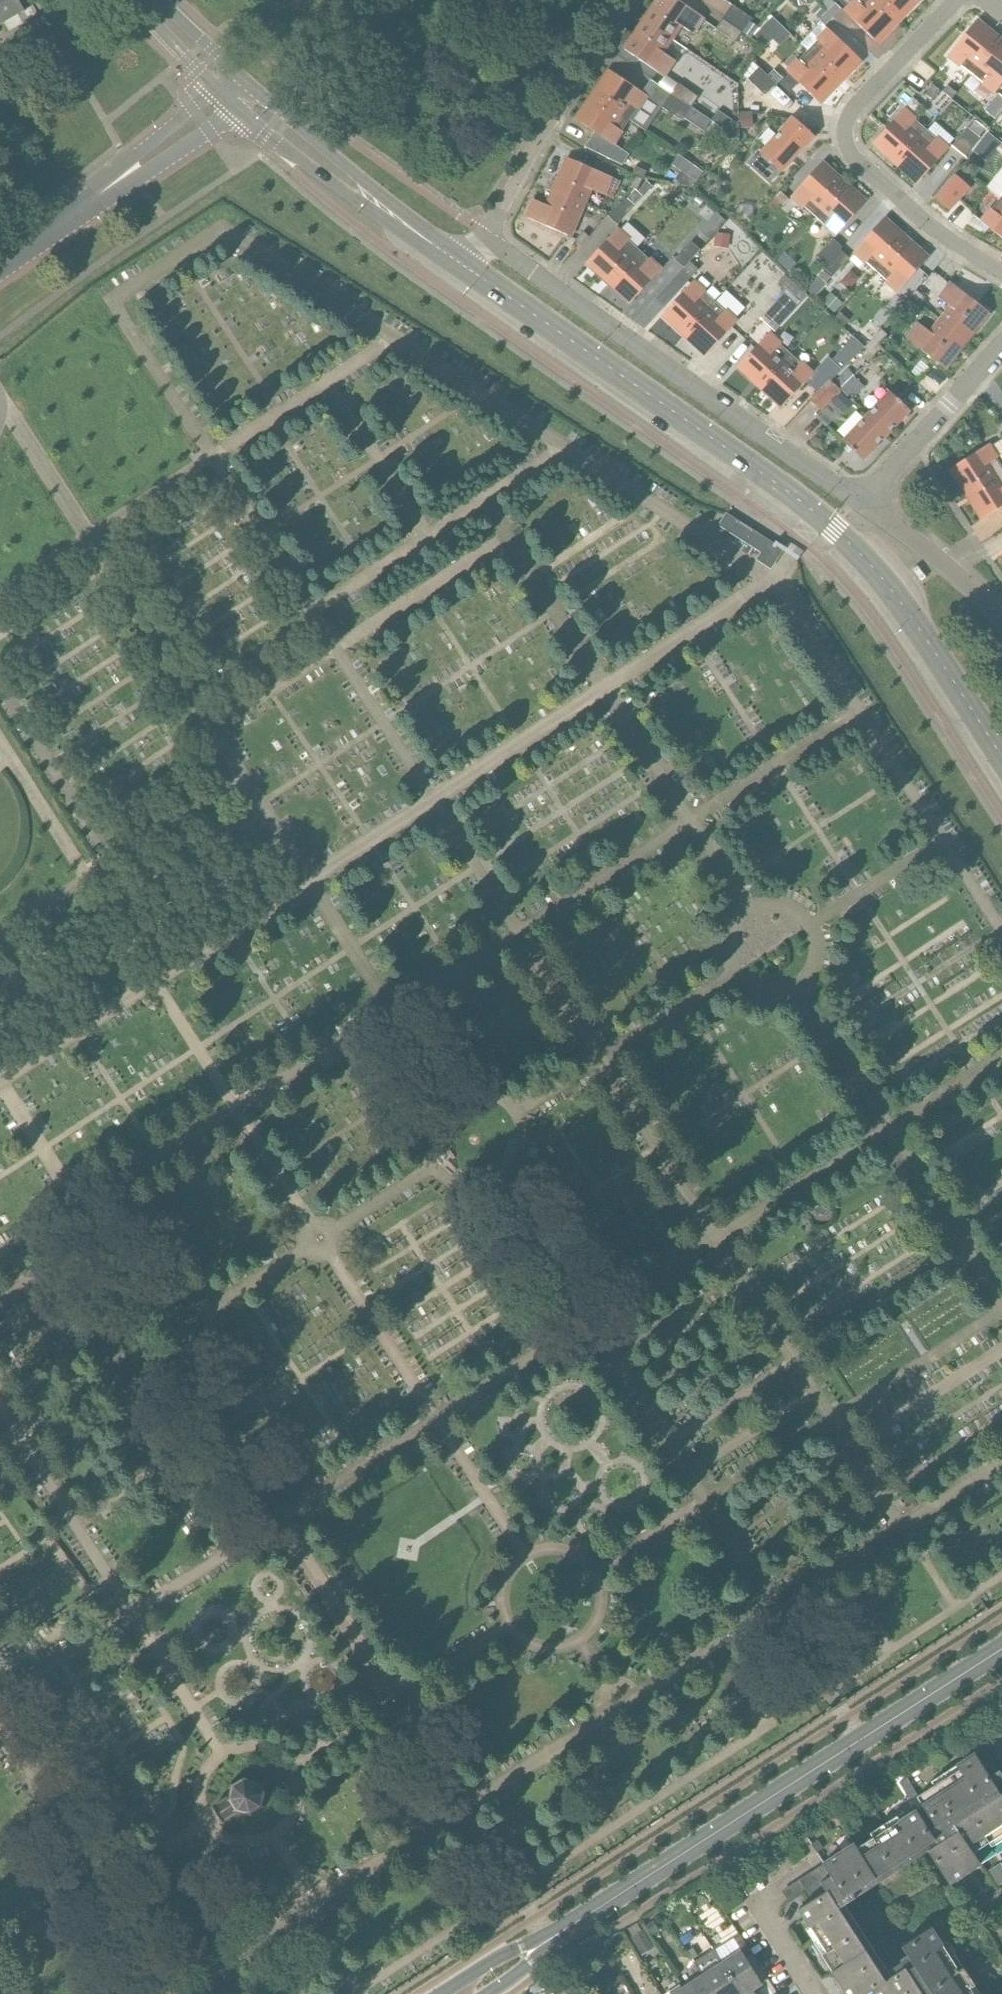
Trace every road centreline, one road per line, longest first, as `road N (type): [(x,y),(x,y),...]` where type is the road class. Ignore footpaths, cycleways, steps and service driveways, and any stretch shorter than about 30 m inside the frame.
road 1 (tertiary): [(1001,756),(902,604),(834,528),(468,268)]
road 2 (primary): [(548,1940),(1001,1650)]
road 3 (residential): [(863,506),(486,236)]
road 4 (residential): [(1001,272),(902,200),(845,141),(853,105),(955,0)]
road 5 (residential): [(933,1768),(753,1882),(819,1993)]
road 6 (residential): [(631,0),(486,236)]
road 7 (tertiary): [(468,268),(250,102)]
road 8 (residential): [(863,506),(1001,347)]
road 9 (residential): [(1001,618),(863,506)]
road 10 (tertiary): [(0,269),(133,170)]
road 11 (tertiary): [(133,170),(167,159),(250,102)]
road 12 (tertiary): [(224,80),(154,140),(133,170)]

